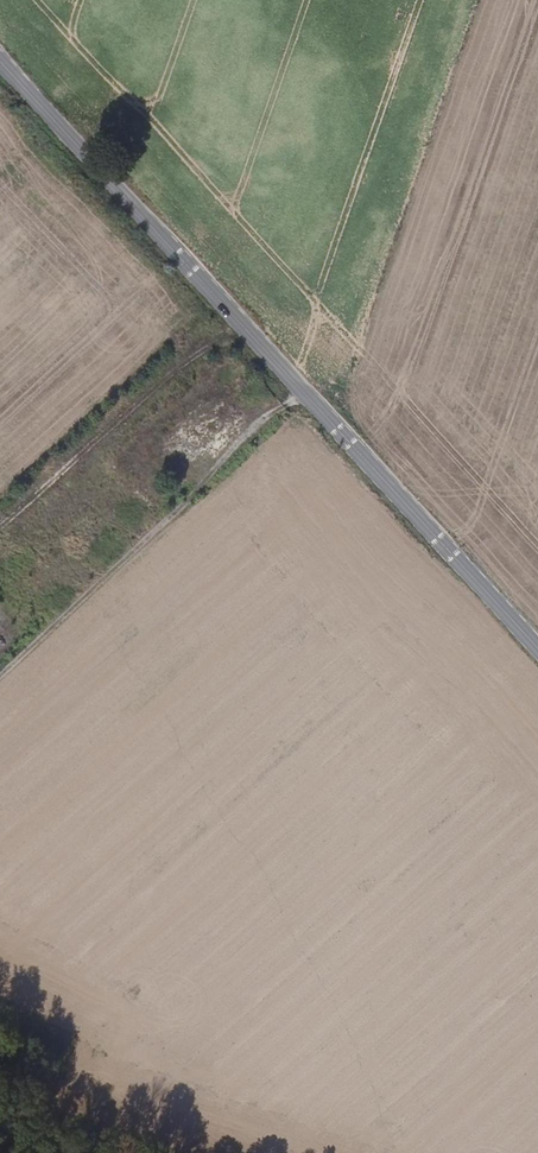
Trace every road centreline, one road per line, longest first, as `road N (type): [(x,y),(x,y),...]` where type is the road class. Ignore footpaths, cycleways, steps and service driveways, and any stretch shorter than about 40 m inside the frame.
road 1 (unclassified): [(537,648),(0,61)]
road 2 (track): [(301,389),(0,671)]

